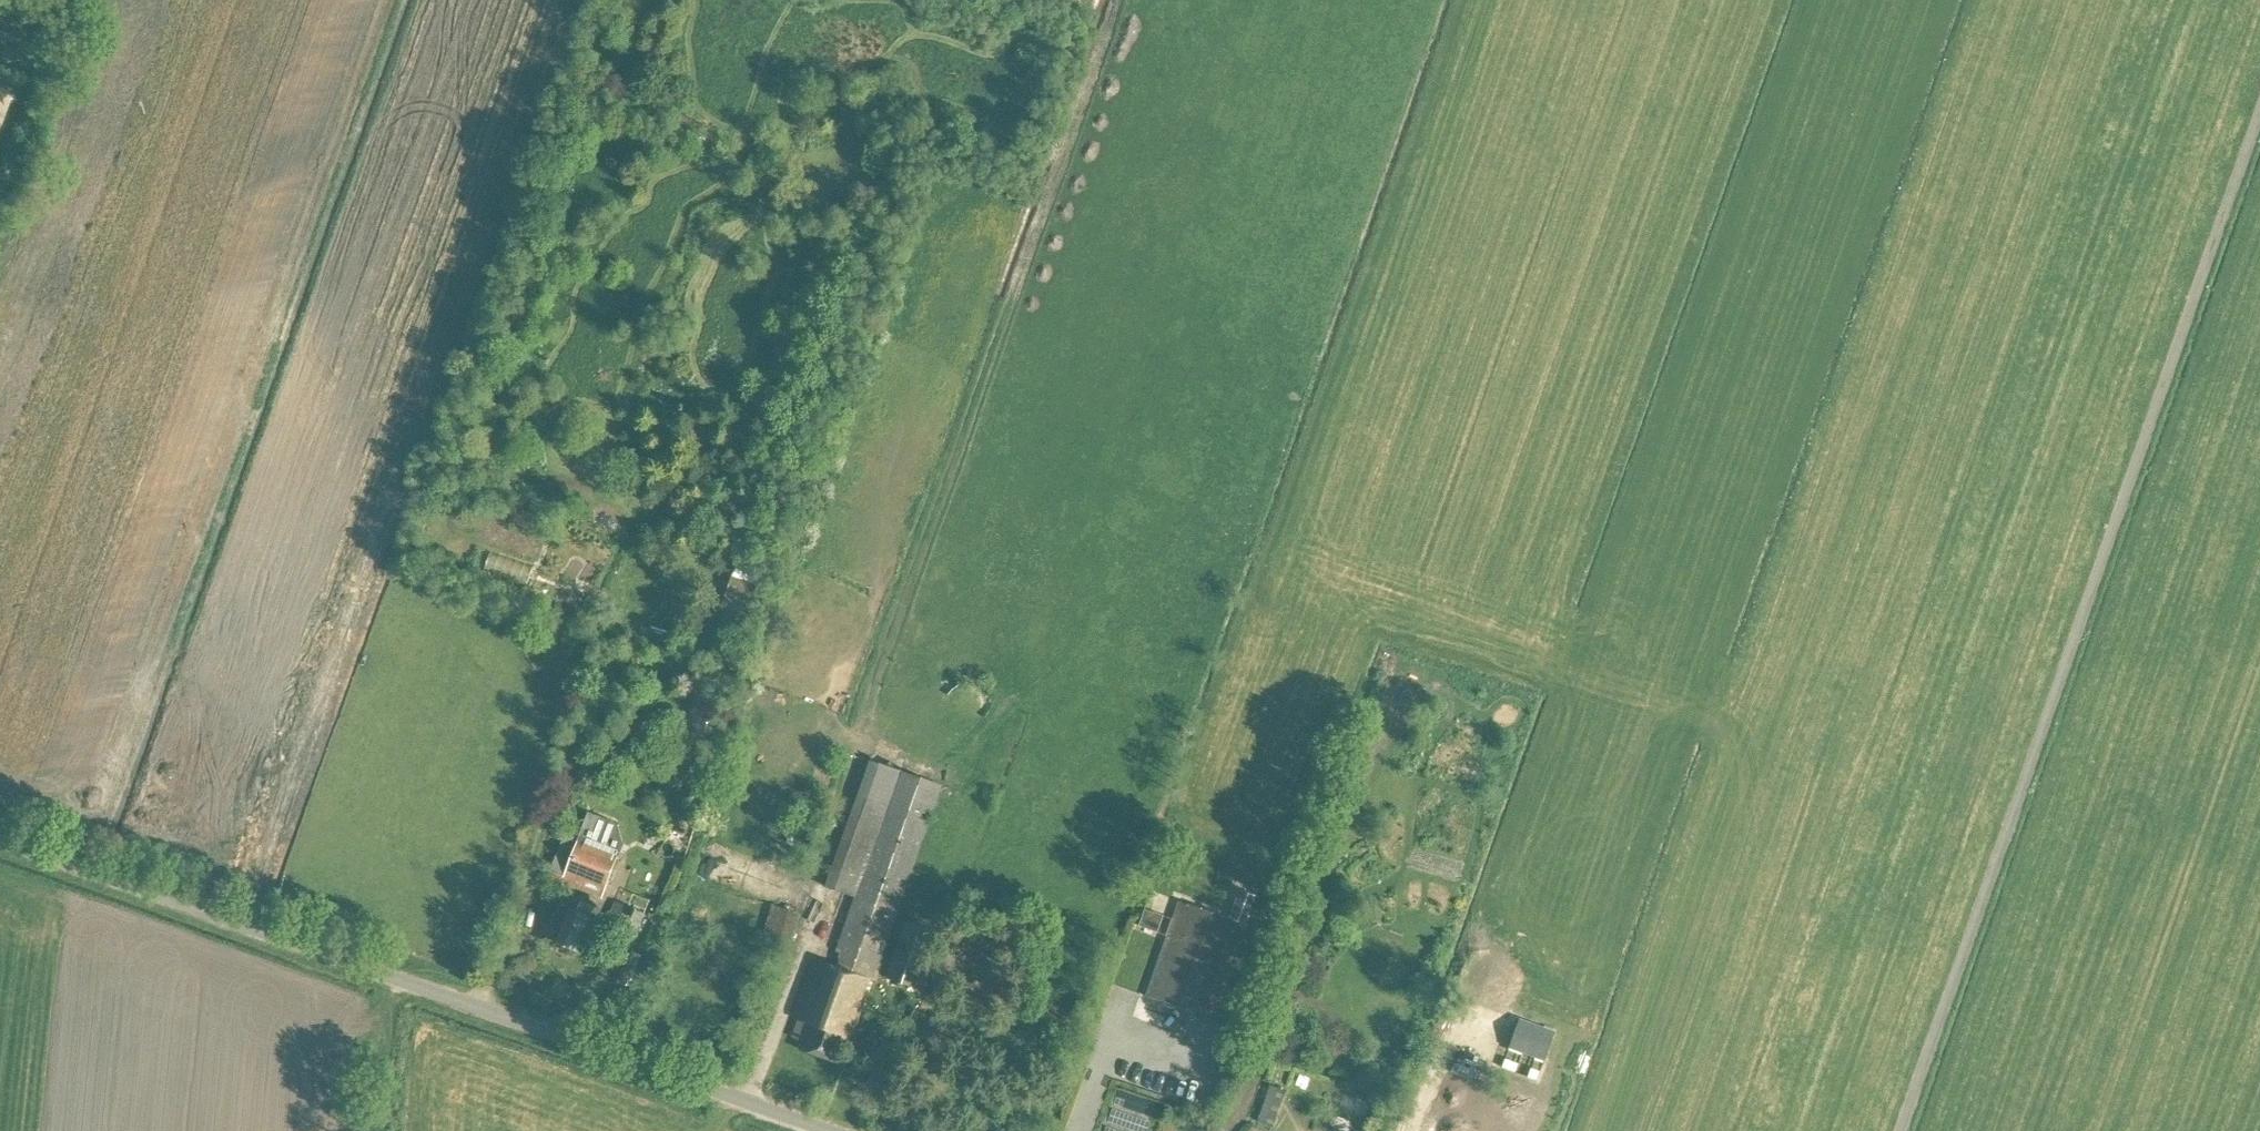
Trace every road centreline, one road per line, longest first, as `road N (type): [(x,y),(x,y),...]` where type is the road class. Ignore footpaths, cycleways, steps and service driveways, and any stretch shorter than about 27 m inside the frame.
road 1 (track): [(1899,1130),(2259,112)]
road 2 (unclassified): [(829,1130),(0,839)]

